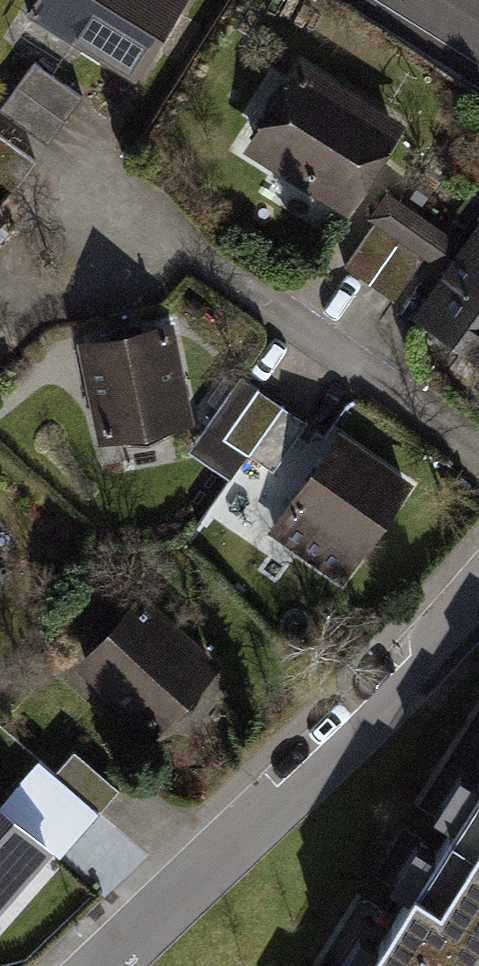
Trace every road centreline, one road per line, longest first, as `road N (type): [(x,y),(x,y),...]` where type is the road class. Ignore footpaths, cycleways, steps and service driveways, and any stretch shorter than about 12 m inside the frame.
road 1 (residential): [(101,965),(478,589)]
road 2 (residential): [(478,452),(107,196)]

